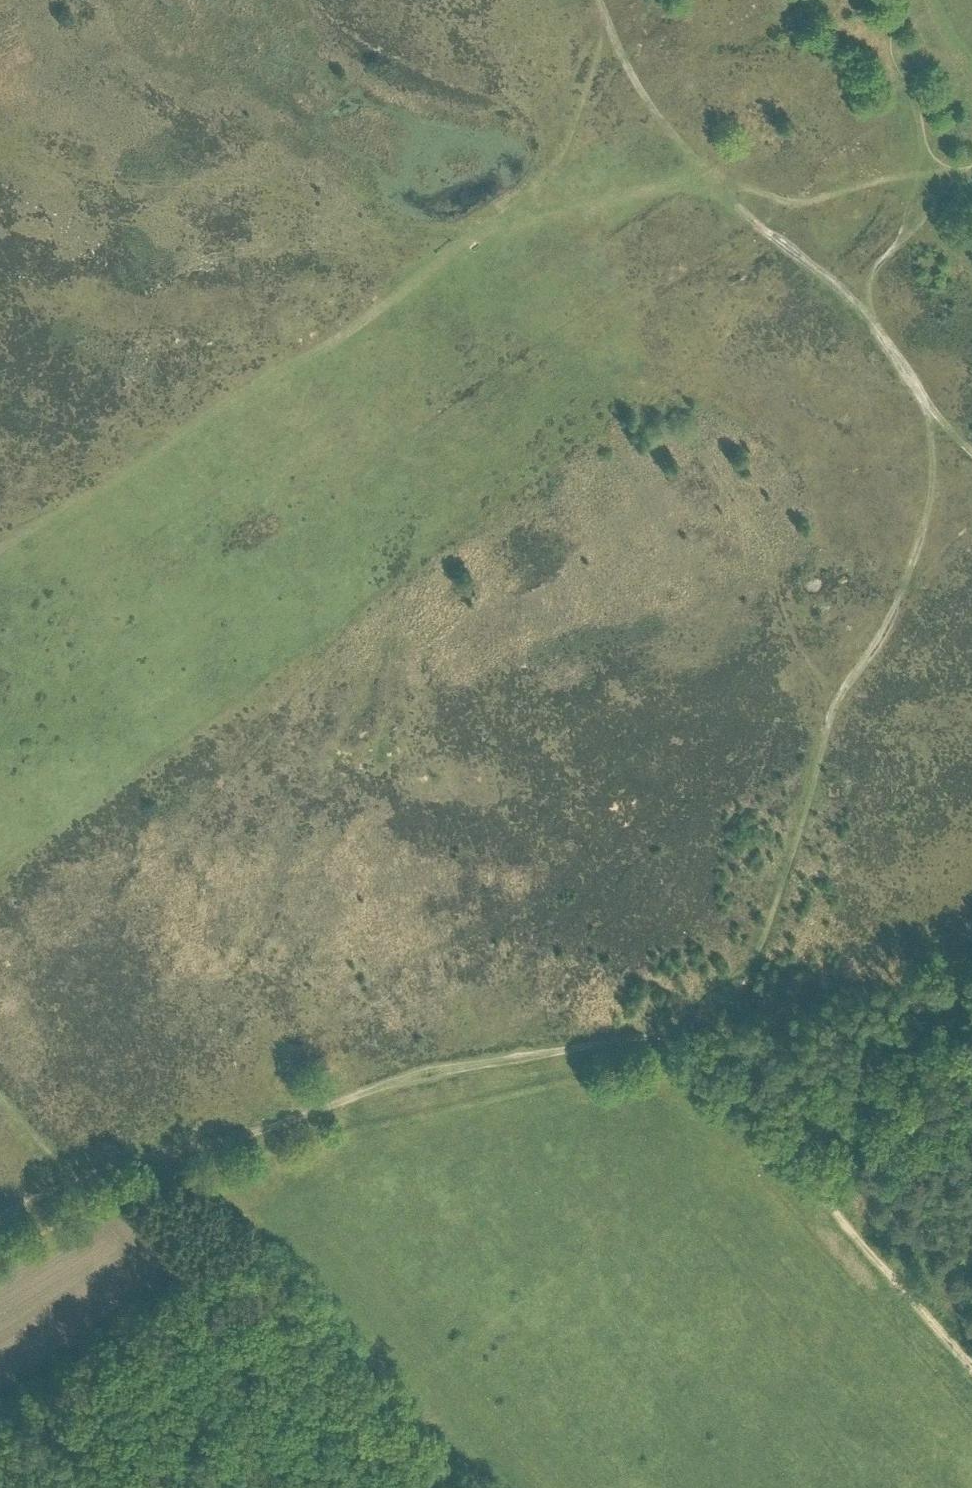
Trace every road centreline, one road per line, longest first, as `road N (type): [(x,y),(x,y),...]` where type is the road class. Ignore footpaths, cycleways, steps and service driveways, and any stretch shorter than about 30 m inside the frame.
road 1 (track): [(971,1363),(837,1210),(796,1137)]

